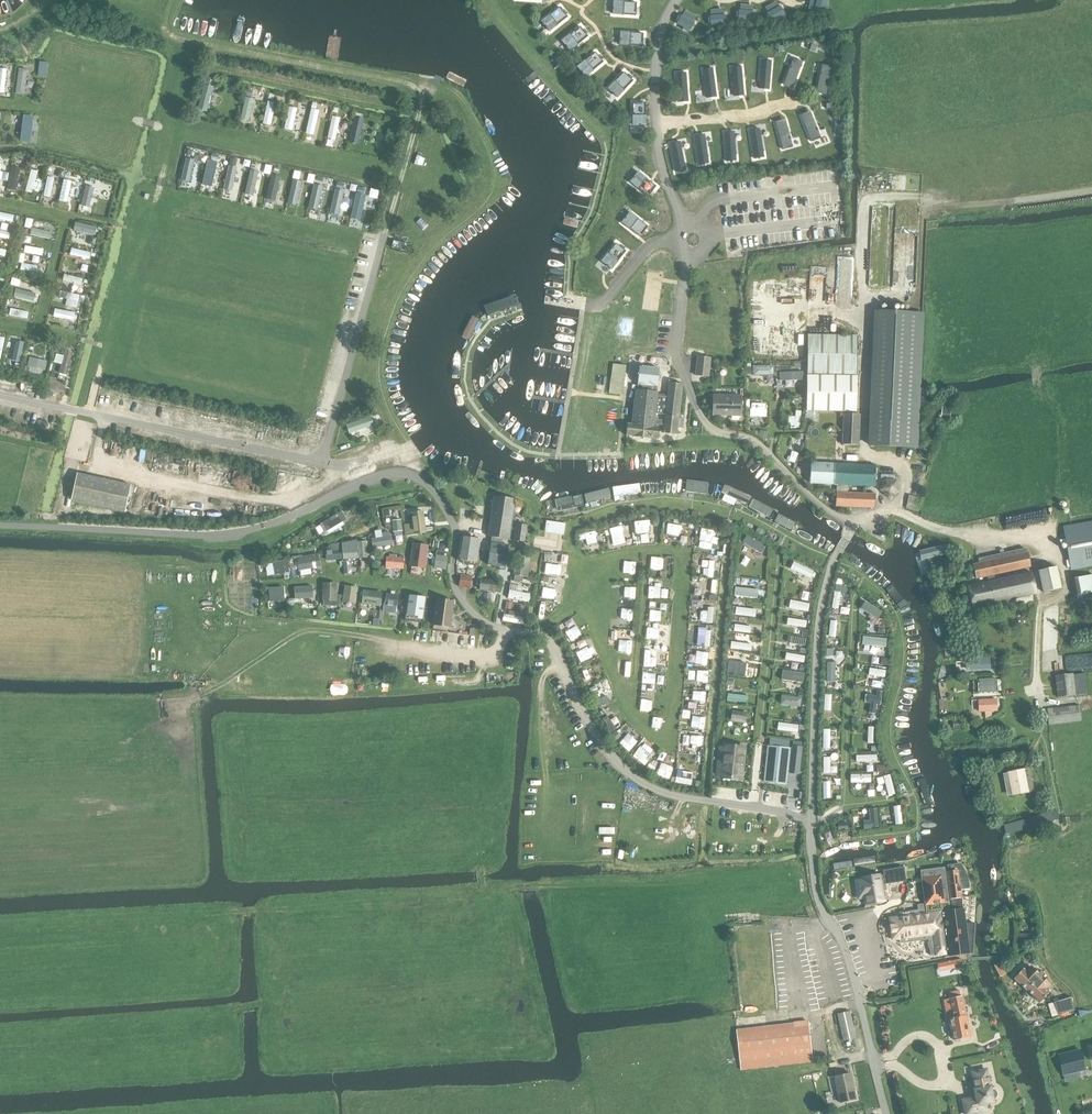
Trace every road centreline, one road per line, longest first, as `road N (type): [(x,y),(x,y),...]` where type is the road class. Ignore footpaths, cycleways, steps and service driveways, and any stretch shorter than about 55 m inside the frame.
road 1 (track): [(888,506),(904,497),(905,465),(863,454),(869,208),(927,209),(1091,191)]
road 2 (unclassified): [(811,819),(824,586),(855,523),(812,498),(748,441),(713,432),(675,353)]
road 3 (track): [(1055,791),(1042,695),(1044,608),(1065,593),(1058,545),(1003,540)]
road 4 (residential): [(887,1113),(850,962),(814,886),(811,819)]
road 5 (track): [(360,637),(303,632),(186,703)]

